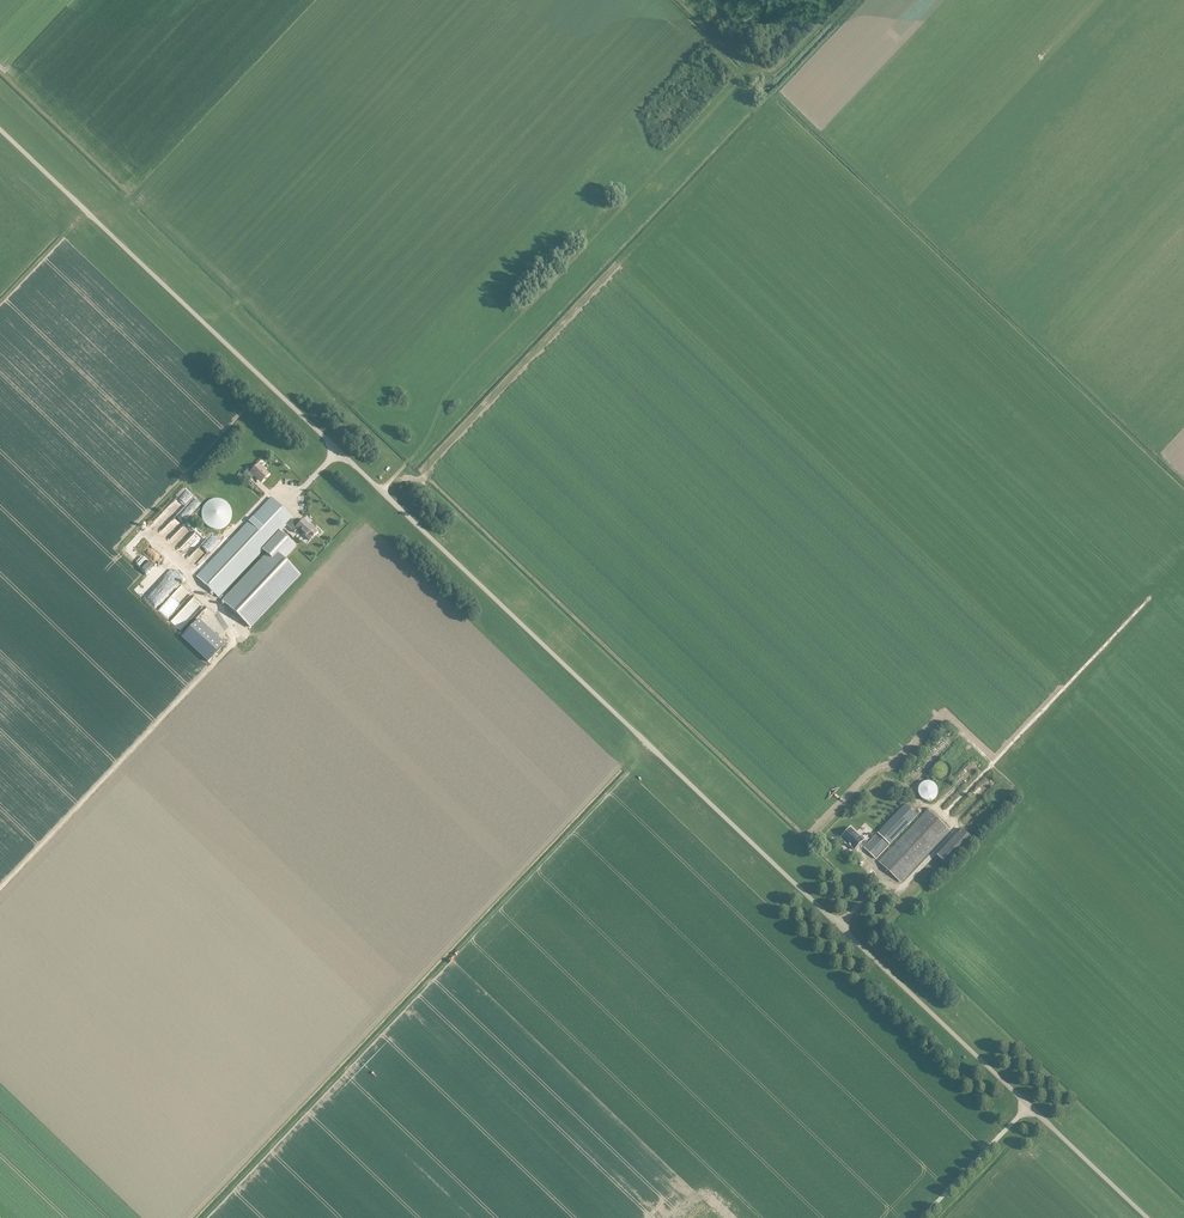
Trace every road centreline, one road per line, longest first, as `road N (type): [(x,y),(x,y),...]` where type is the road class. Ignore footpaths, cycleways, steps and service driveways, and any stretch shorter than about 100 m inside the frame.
road 1 (tertiary): [(1147,1217),(0,131)]
road 2 (track): [(750,76),(447,394),(417,454),(380,491)]
road 3 (track): [(843,0),(779,66),(750,76),(678,0)]

